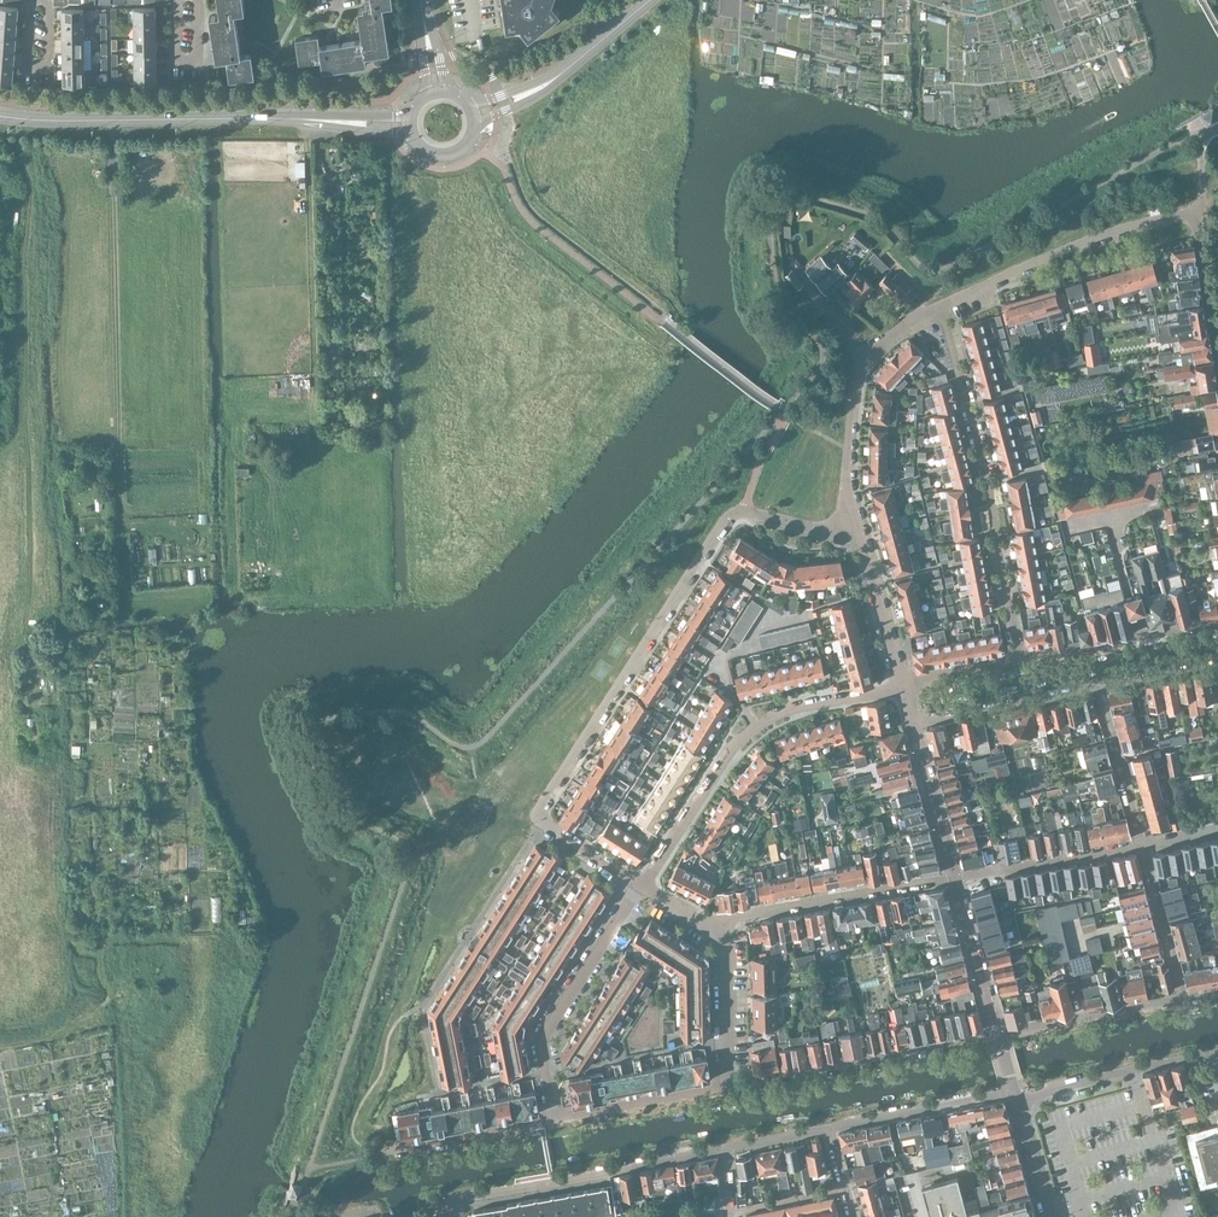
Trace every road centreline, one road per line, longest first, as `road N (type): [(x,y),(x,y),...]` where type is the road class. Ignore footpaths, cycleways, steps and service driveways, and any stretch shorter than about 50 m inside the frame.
road 1 (residential): [(642,886),(541,814),(727,520),(745,513)]
road 2 (residential): [(1021,664),(997,521),(941,310)]
road 3 (tertiary): [(0,115),(310,120)]
road 4 (residential): [(445,1216),(468,1196),(726,1149)]
road 5 (residential): [(729,1086),(998,1034)]
road 6 (residential): [(941,310),(1030,268),(1196,212)]
road 7 (residential): [(554,1118),(539,1038),(642,886)]
road 8 (residential): [(726,924),(954,878)]
road 9 (residential): [(1020,1101),(1217,1053)]
road 10 (residential): [(1021,664),(1217,622)]
road 11 (residential): [(642,886),(733,746),(756,725)]
road 12 (residential): [(954,878),(1142,844)]
road 13 (residential): [(914,724),(1101,688)]
road 14 (residential): [(829,1129),(1014,1091)]
road 15 (residential): [(998,1034),(1182,997)]
road 16 (residential): [(729,1086),(554,1118)]
road 17 (residential): [(554,1118),(380,1152)]
road 18 (residential): [(861,531),(850,450),(864,362)]
road 19 (residential): [(756,725),(737,701),(725,660),(751,648),(763,626),(802,617)]
road 20 (residential): [(864,362),(800,270),(833,241),(842,246)]
road 21 (residential): [(33,0),(25,69),(51,69),(50,0)]
road 22 (residential): [(904,688),(861,531)]
road 23 (residential): [(998,1034),(954,878)]
road 24 (residential): [(729,1086),(726,924)]
road 25 (residential): [(1142,844),(1101,688)]
road 26 (residential): [(954,878),(914,724)]
road 27 (residential): [(1182,997),(1142,844)]
road 28 (residential): [(756,725),(799,707),(904,688)]
road 29 (residential): [(197,0),(198,64),(174,64),(176,0)]
road 30 (residential): [(1217,358),(1196,212)]
road 31 (tertiary): [(557,77),(653,0)]

